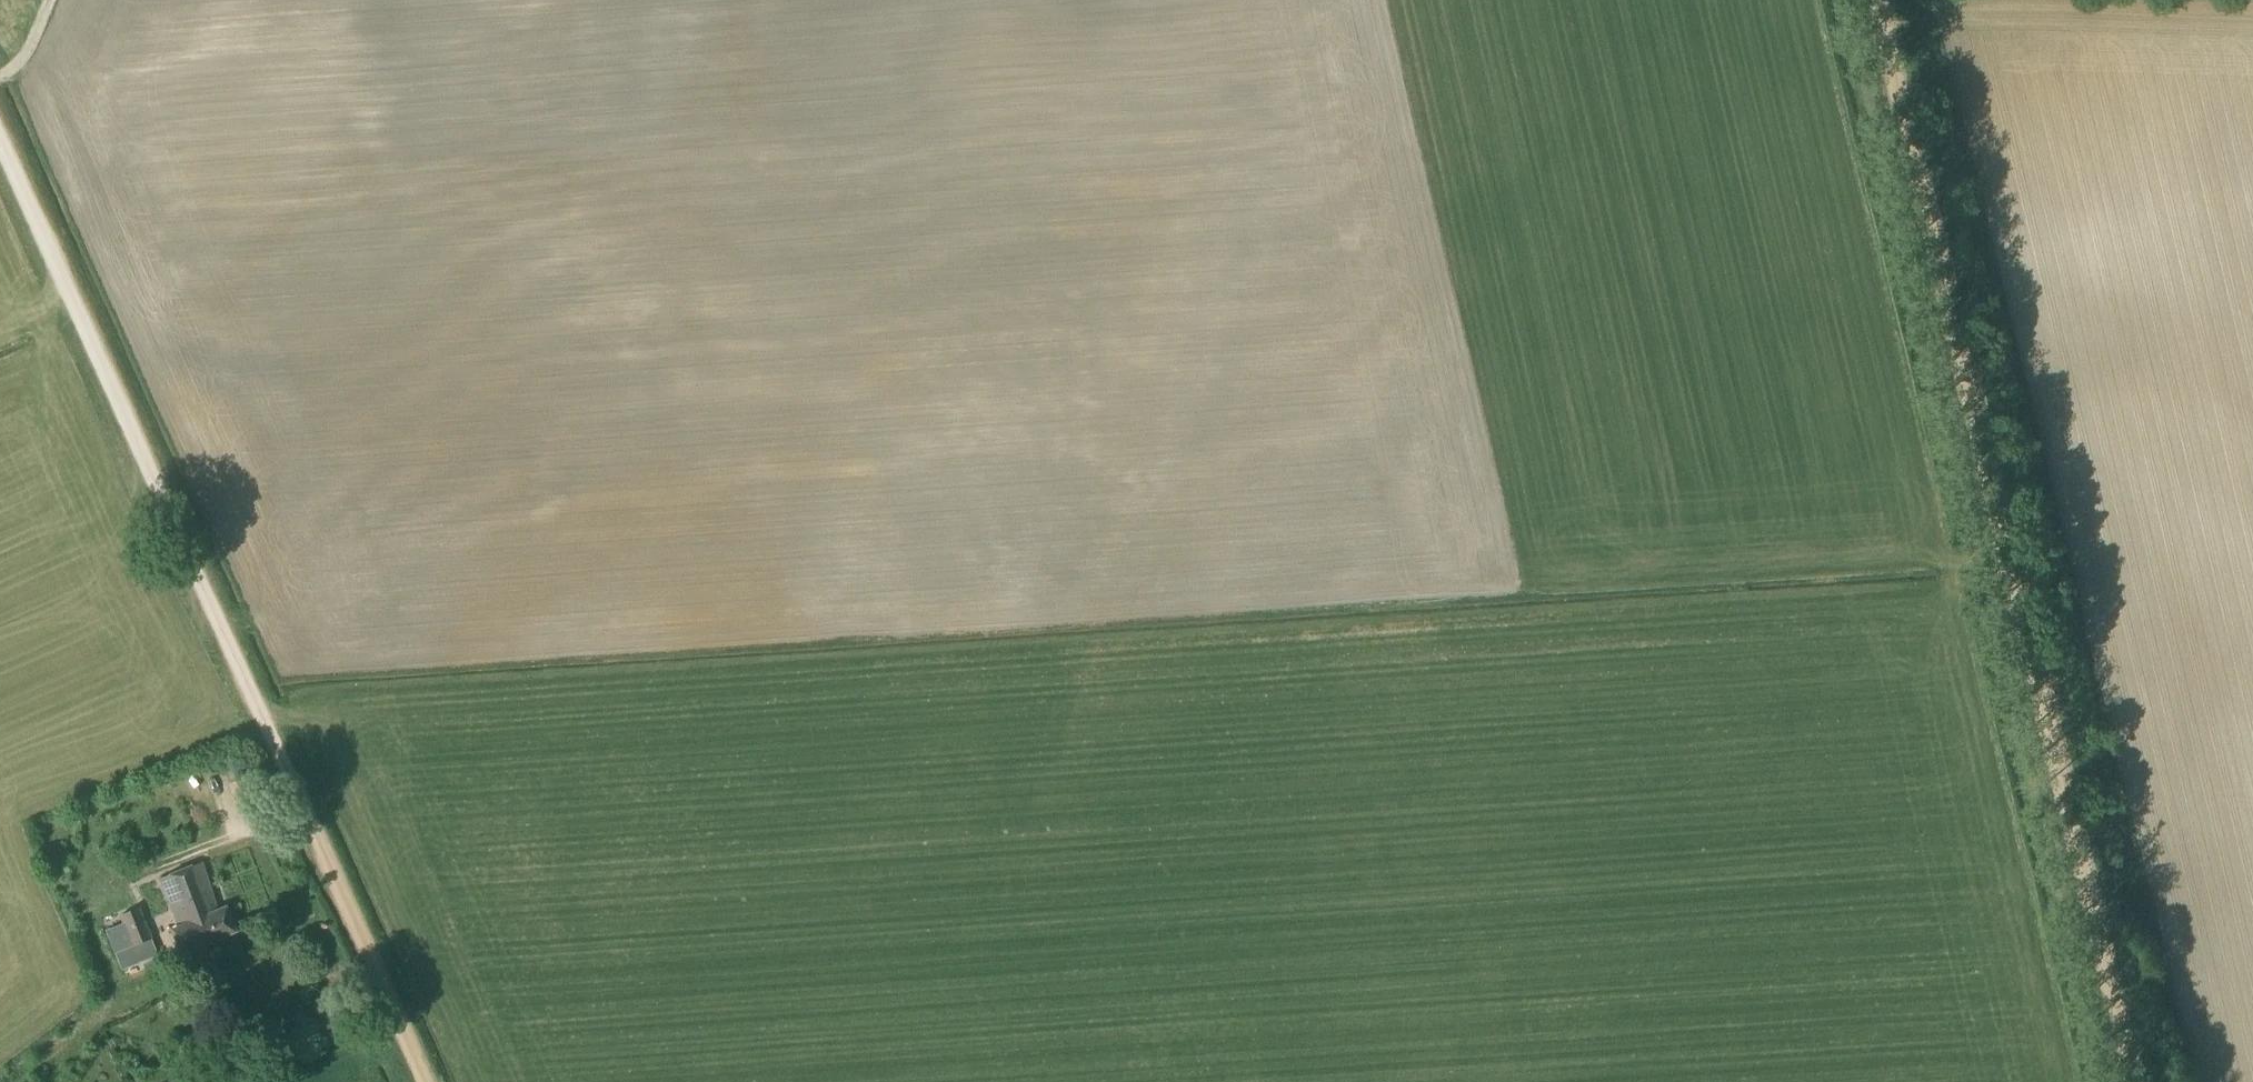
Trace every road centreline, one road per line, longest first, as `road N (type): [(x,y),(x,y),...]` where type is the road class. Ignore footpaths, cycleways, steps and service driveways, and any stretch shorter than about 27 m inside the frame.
road 1 (track): [(1872,0),(2127,1081)]
road 2 (track): [(429,1081),(0,134)]

